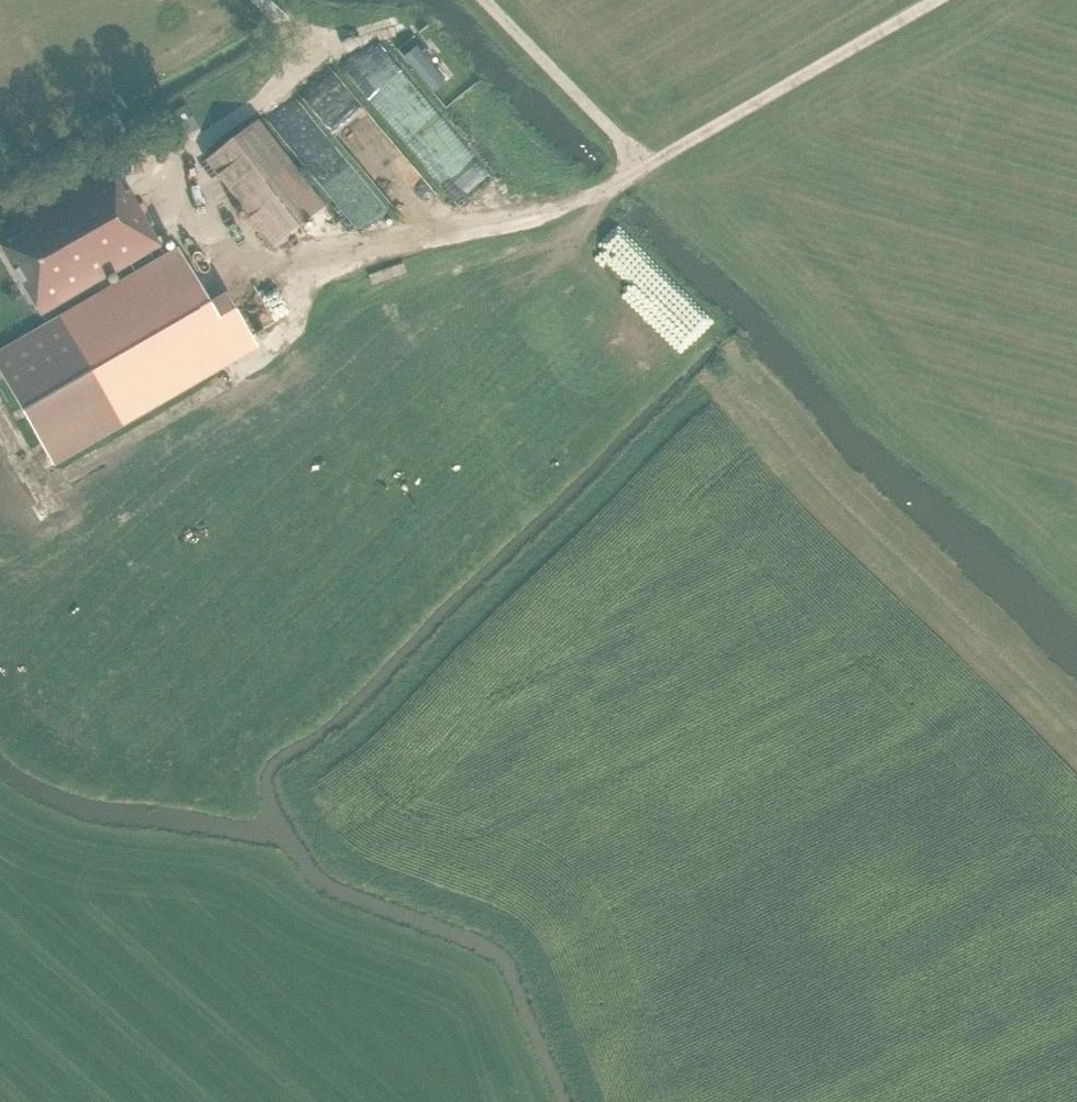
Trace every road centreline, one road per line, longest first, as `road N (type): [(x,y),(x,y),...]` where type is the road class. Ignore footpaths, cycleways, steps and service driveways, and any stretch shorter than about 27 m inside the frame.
road 1 (track): [(290,258),(593,195),(938,0)]

